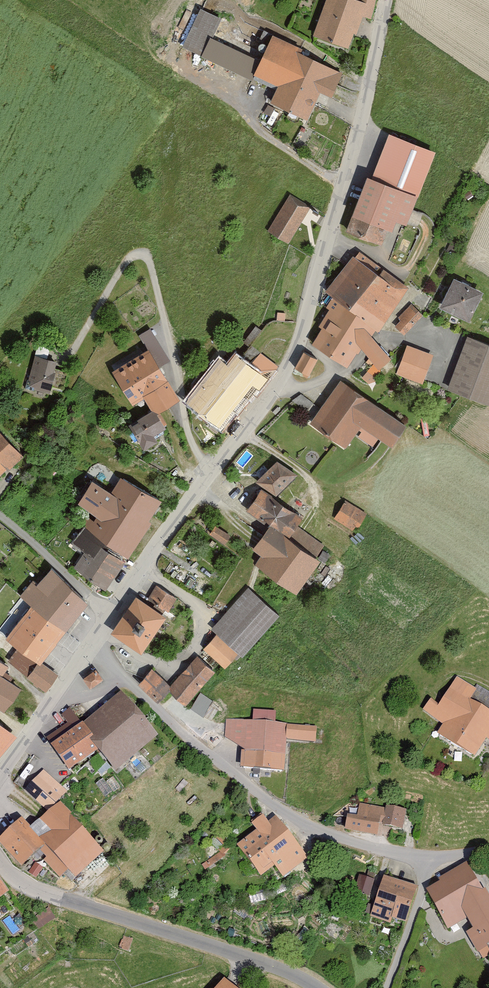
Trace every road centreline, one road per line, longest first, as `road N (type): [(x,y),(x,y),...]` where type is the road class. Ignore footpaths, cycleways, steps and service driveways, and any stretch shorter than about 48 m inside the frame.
road 1 (tertiary): [(96,636),(272,392),(298,343),(387,0)]
road 2 (residential): [(96,636),(124,678),(167,717),(311,834),(409,857),(488,849)]
road 3 (tertiary): [(312,987),(18,883),(0,862)]
road 4 (tertiary): [(0,783),(96,636)]

